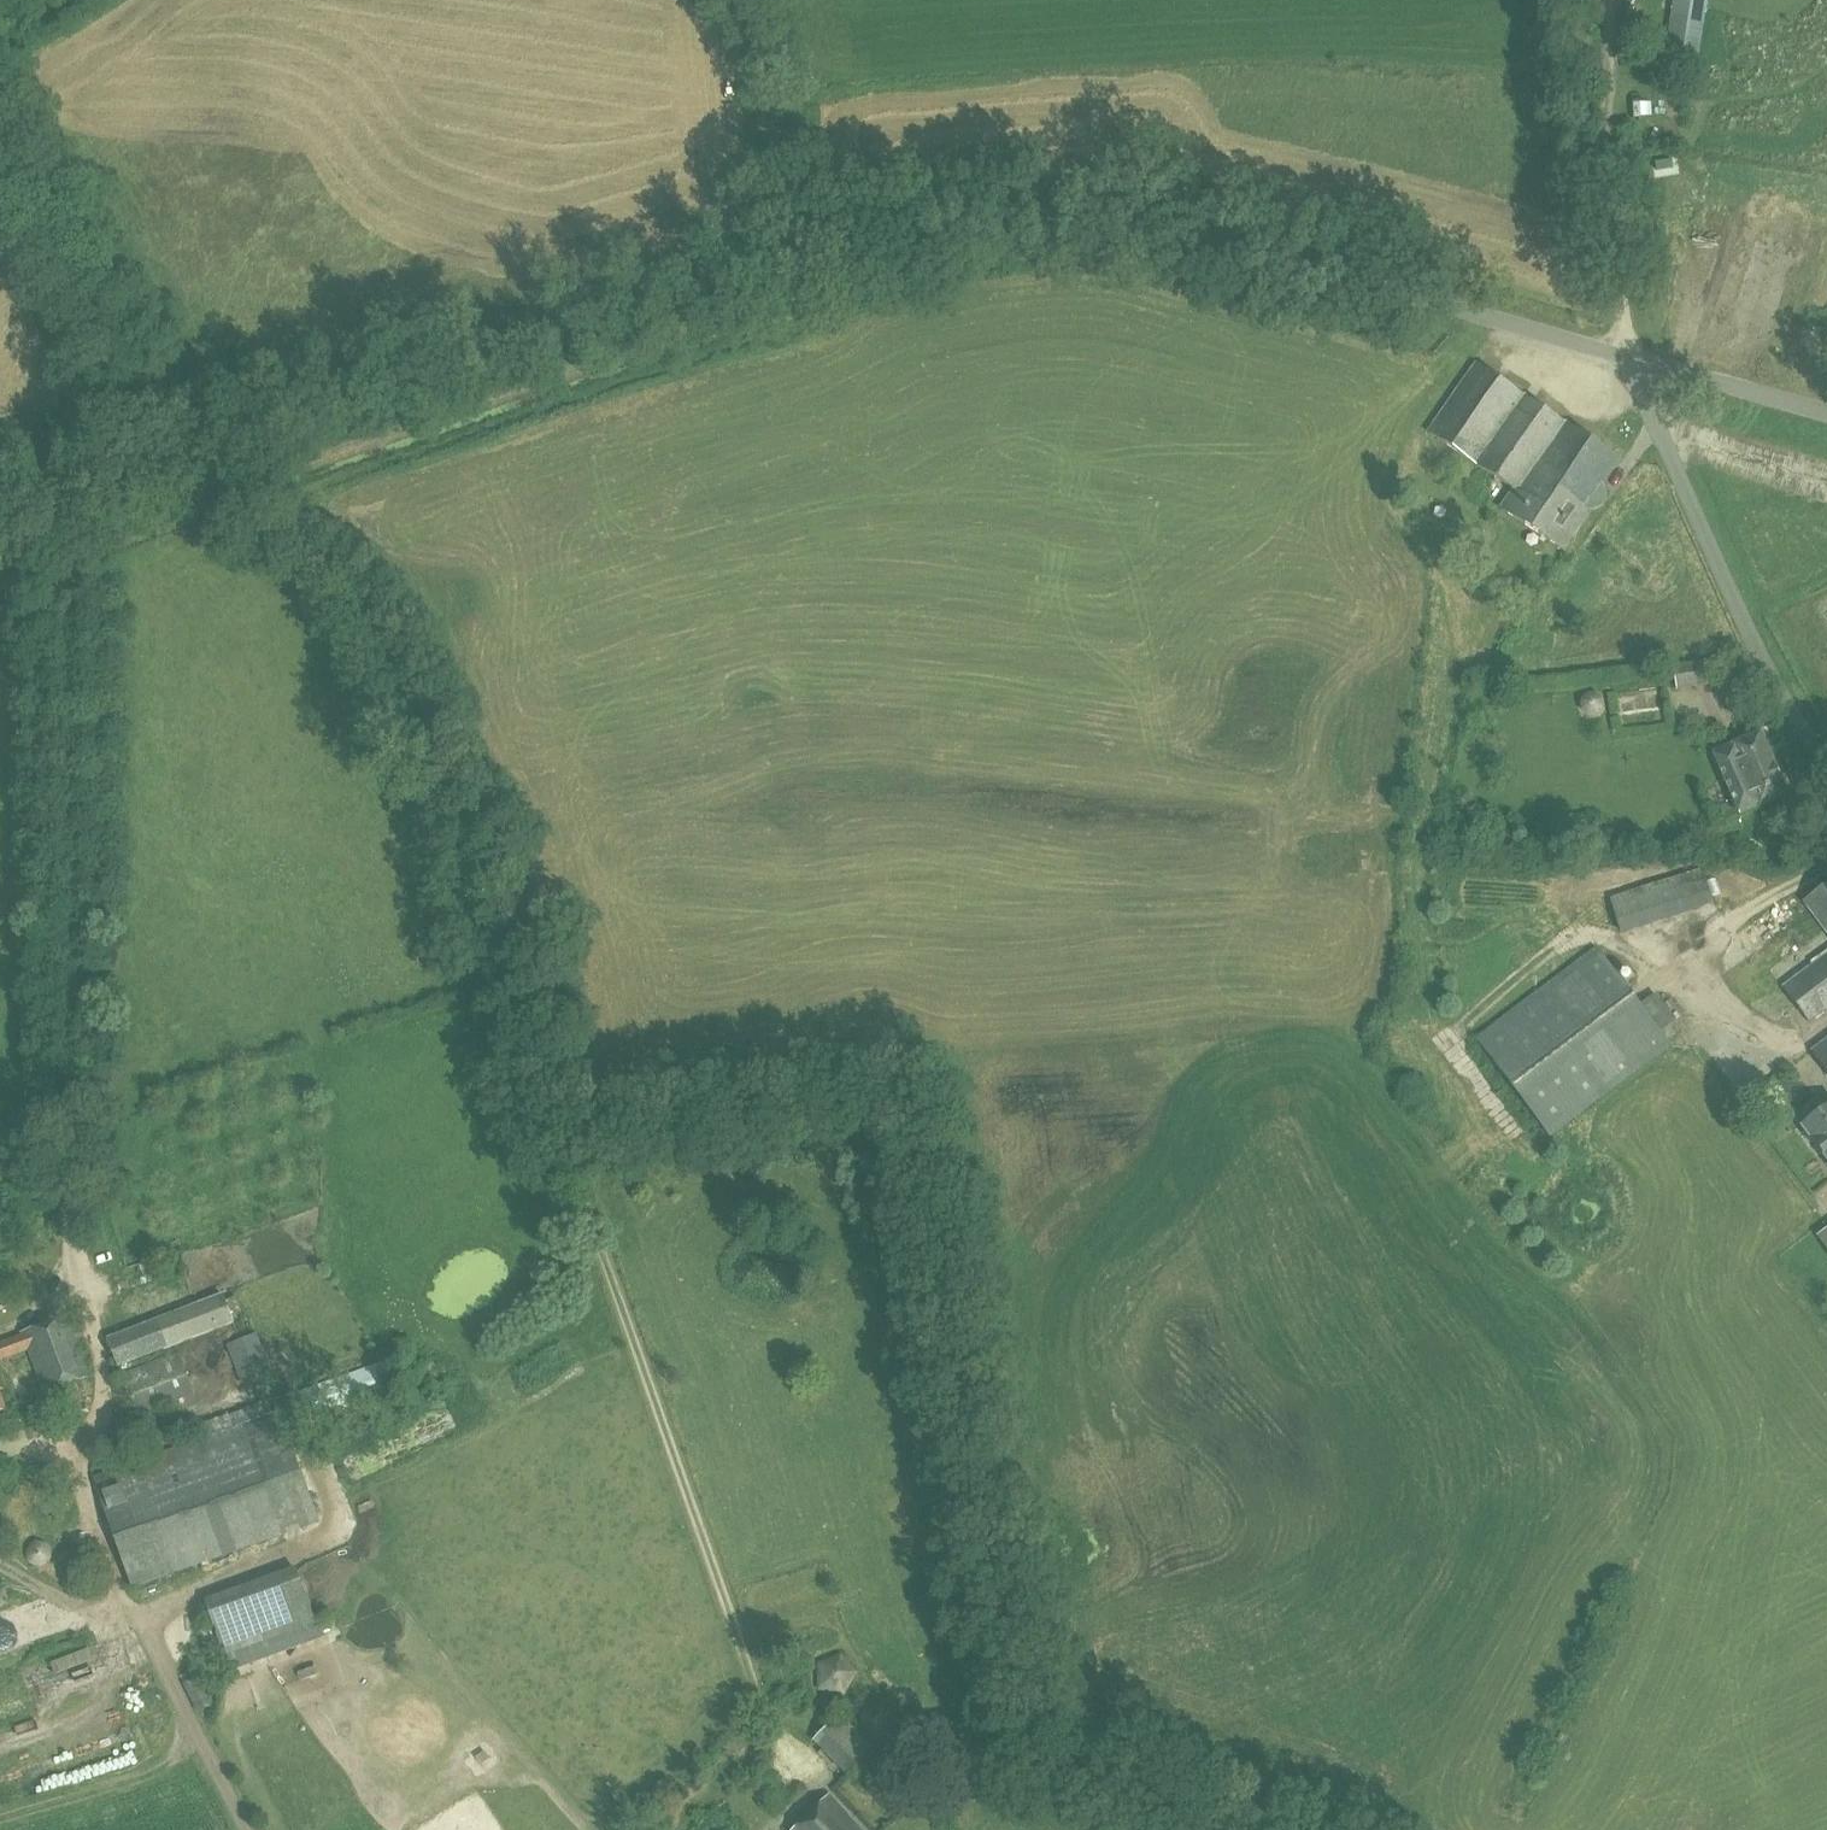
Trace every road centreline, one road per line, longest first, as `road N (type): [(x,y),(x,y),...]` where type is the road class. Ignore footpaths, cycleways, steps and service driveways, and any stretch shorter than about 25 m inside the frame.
road 1 (unclassified): [(1826,414),(1130,218),(1009,216),(869,232)]
road 2 (unclassified): [(0,505),(869,232)]
road 3 (track): [(807,248),(759,0)]

